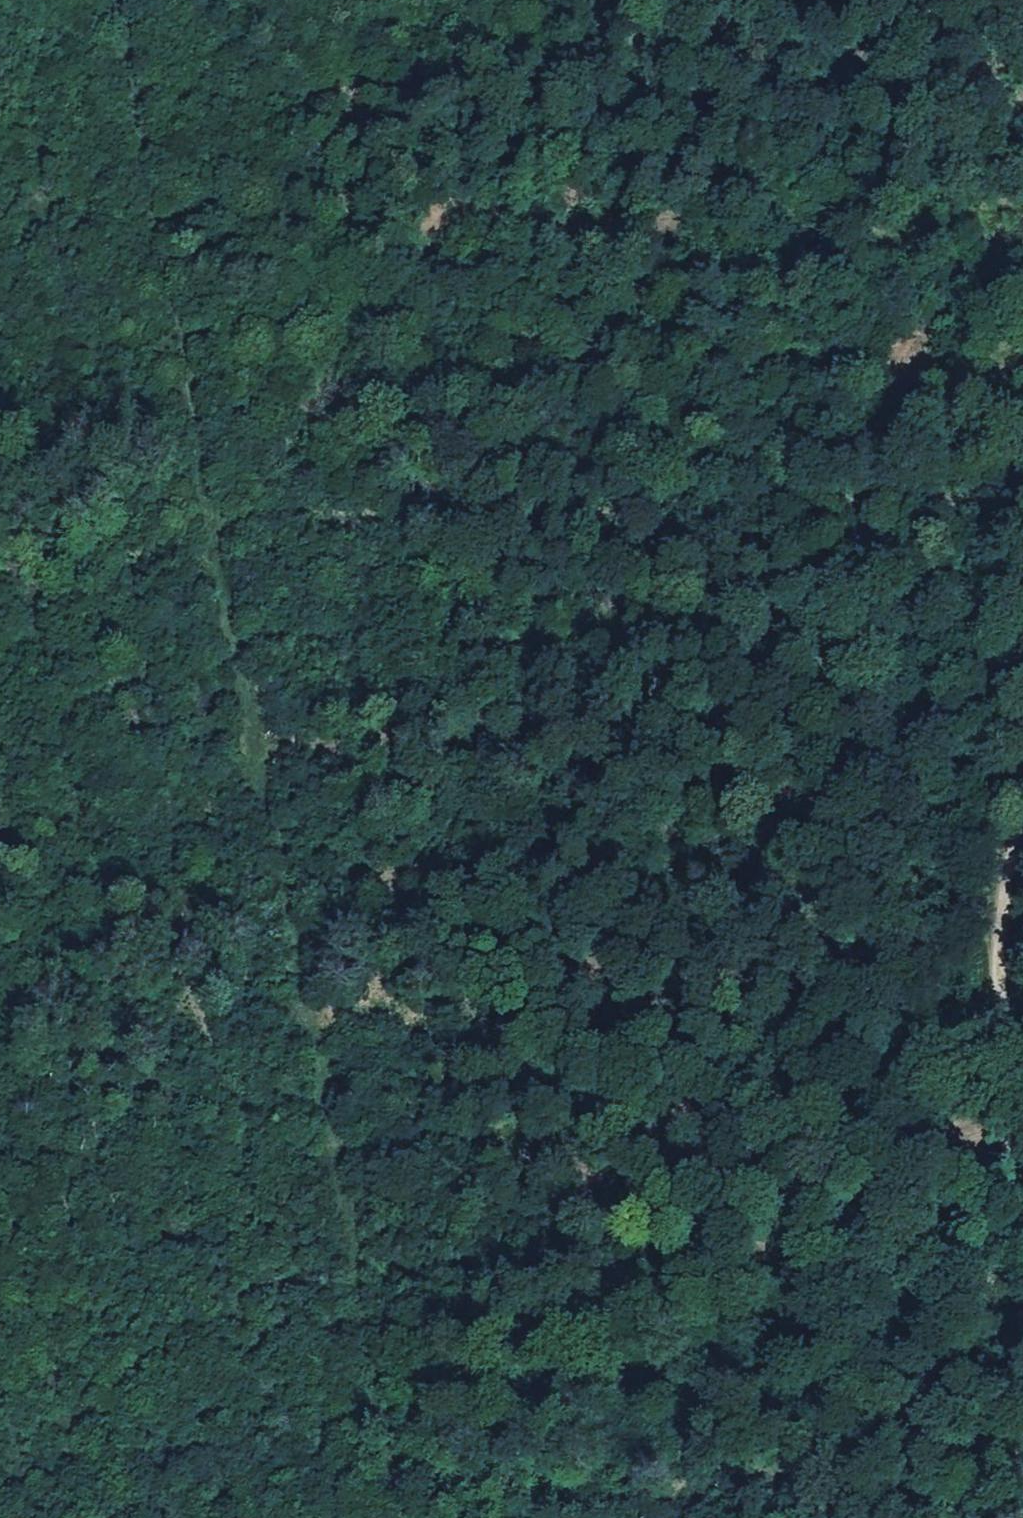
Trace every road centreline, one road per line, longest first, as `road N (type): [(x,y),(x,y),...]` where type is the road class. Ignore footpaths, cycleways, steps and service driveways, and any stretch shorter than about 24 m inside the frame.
road 1 (track): [(1022,1072),(1008,1047),(1000,923),(1022,828)]

